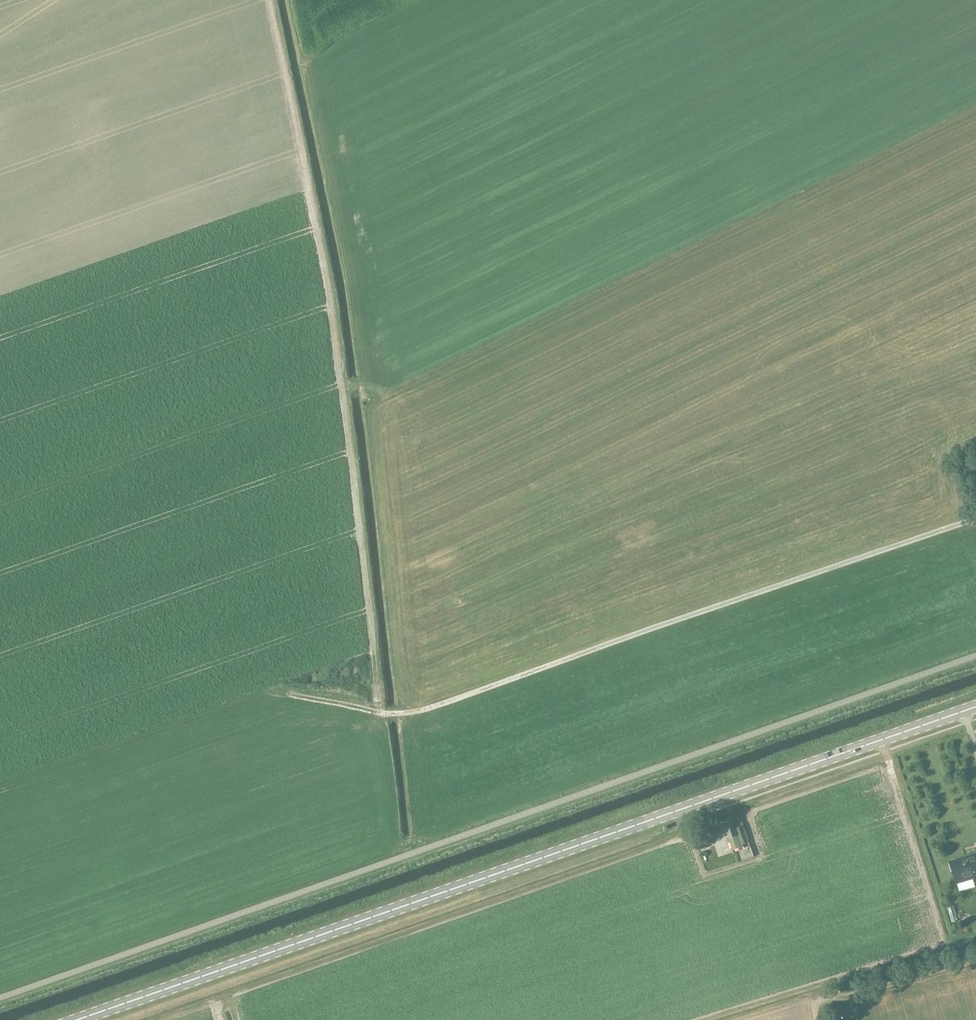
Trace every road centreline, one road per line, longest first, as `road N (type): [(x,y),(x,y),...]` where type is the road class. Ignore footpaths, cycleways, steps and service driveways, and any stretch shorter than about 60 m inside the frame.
road 1 (primary): [(77,1019),(975,707)]
road 2 (track): [(930,947),(937,929),(887,759)]
road 3 (track): [(975,958),(811,1009)]

